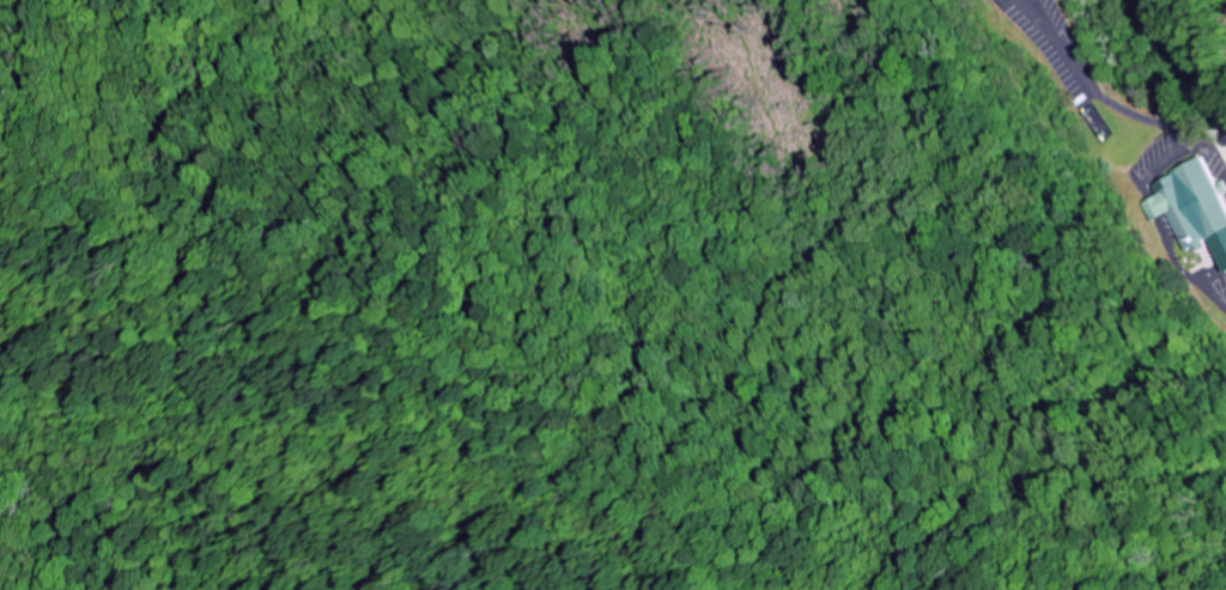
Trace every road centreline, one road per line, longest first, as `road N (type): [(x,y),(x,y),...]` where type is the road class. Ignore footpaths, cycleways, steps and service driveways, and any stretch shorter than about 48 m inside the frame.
road 1 (tertiary): [(1225,107),(1149,0)]

